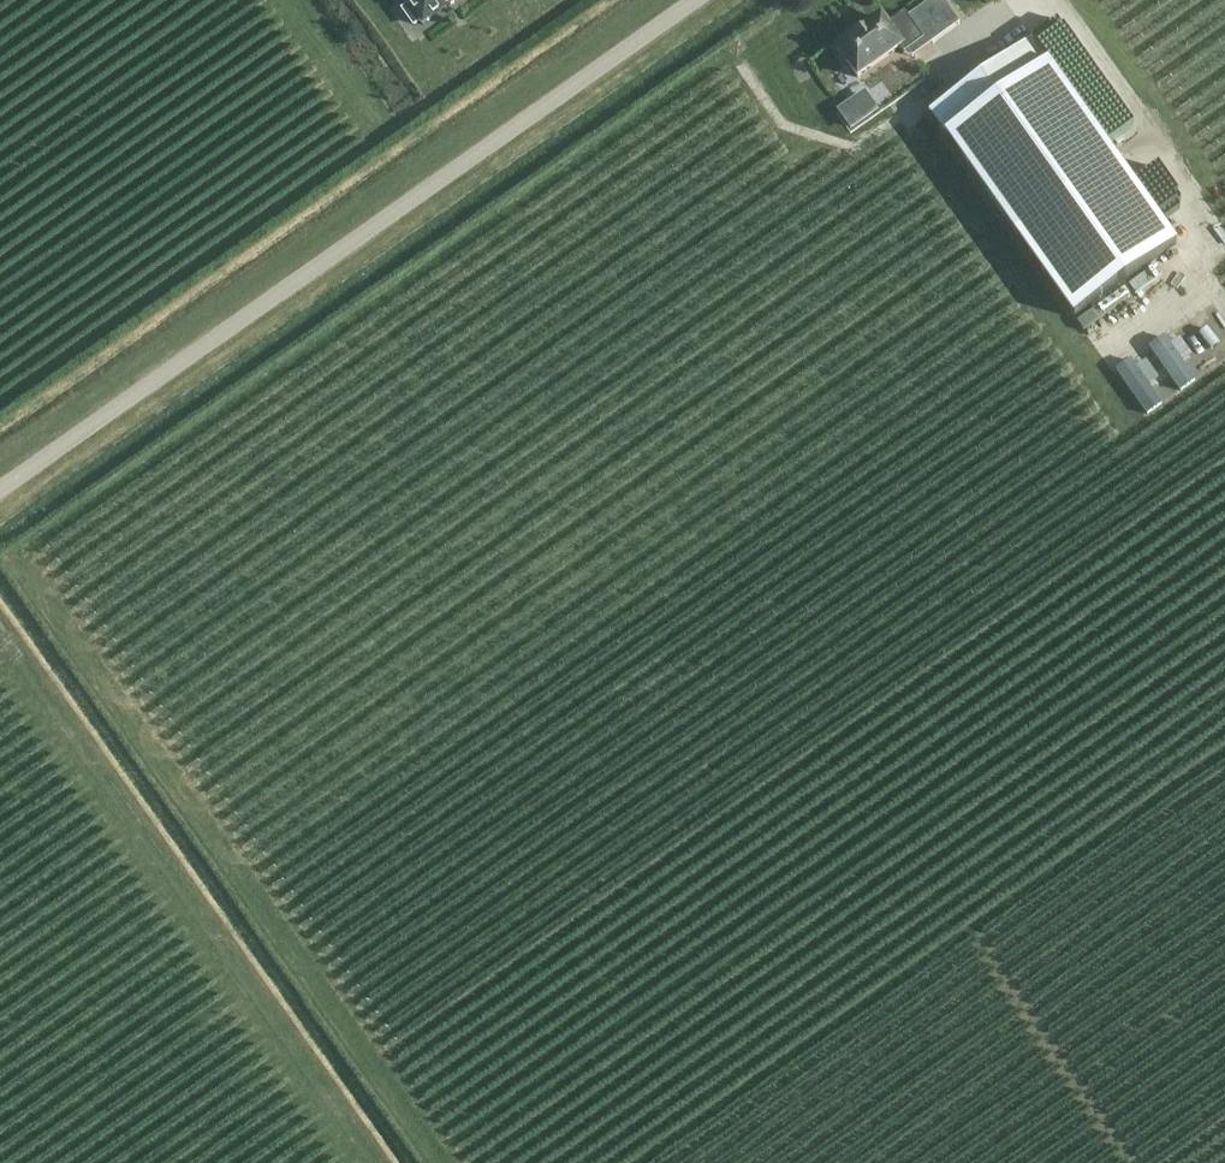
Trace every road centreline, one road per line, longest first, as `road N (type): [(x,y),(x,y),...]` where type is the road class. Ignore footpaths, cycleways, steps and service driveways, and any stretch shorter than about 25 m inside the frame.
road 1 (unclassified): [(688,0),(0,482)]

